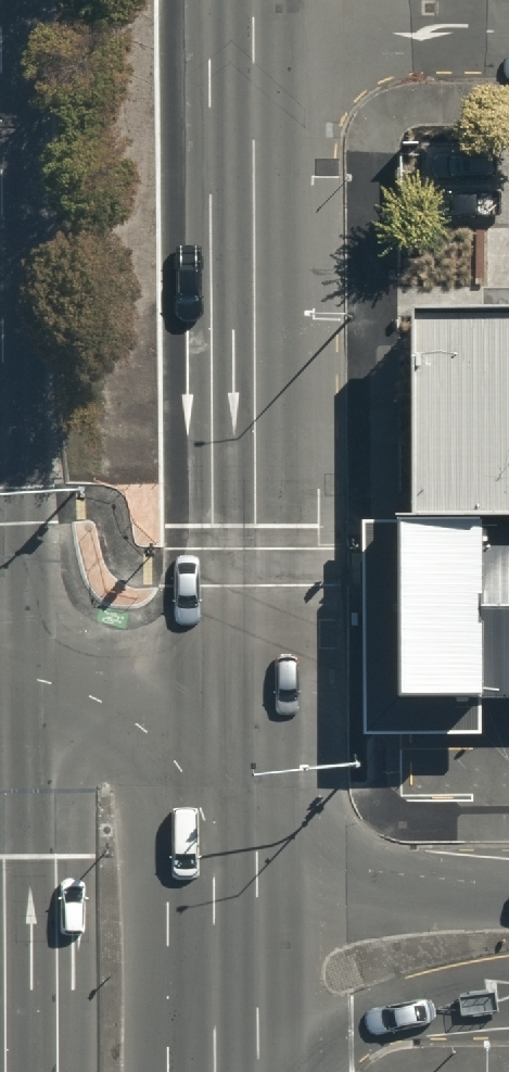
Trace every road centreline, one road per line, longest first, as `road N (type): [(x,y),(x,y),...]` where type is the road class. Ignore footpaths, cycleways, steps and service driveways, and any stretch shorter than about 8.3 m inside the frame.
road 1 (primary): [(231,0),(234,644)]
road 2 (primary): [(234,644),(234,938)]
road 3 (tertiary): [(234,938),(508,936)]
road 4 (secondary): [(0,646),(234,644)]
road 5 (primary): [(234,938),(234,1071)]

